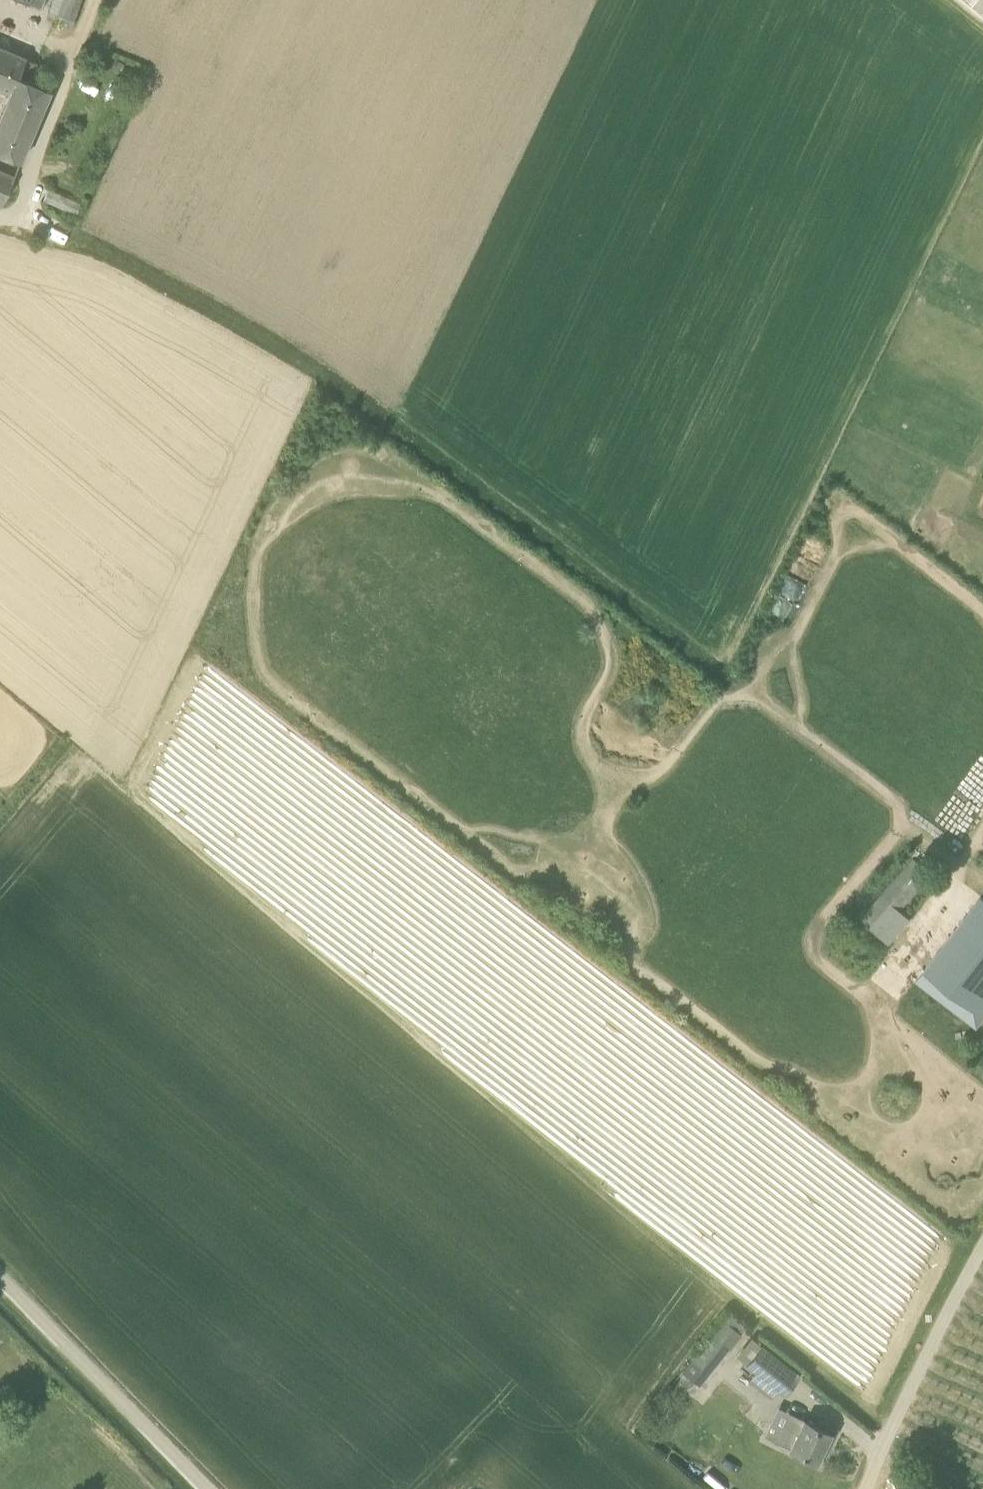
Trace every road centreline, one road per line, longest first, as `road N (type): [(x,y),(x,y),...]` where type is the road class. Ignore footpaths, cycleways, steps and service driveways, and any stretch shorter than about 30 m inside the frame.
road 1 (track): [(982,887),(304,361),(30,221),(0,219)]
road 2 (unclassified): [(208,1488),(0,1276)]
road 3 (unclassified): [(871,1488),(982,1238)]
road 4 (track): [(94,0),(31,172),(30,221)]

